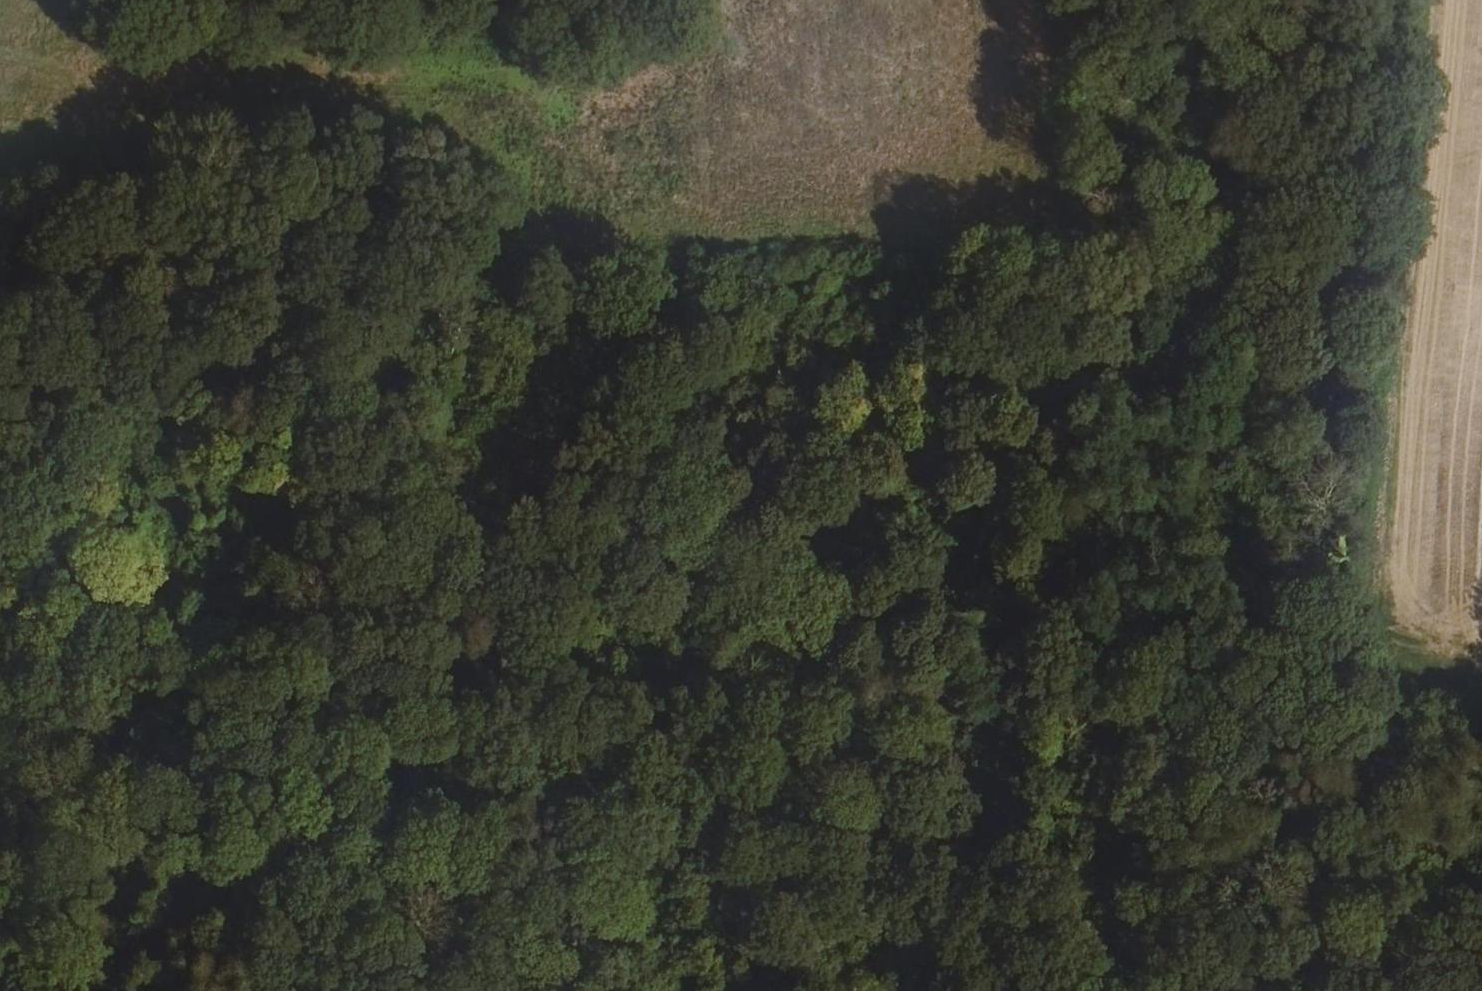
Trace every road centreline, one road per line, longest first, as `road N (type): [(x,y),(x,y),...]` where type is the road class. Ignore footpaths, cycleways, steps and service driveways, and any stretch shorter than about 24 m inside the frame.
road 1 (track): [(1481,674),(1429,675),(1372,628),(1373,524),(1433,0)]

